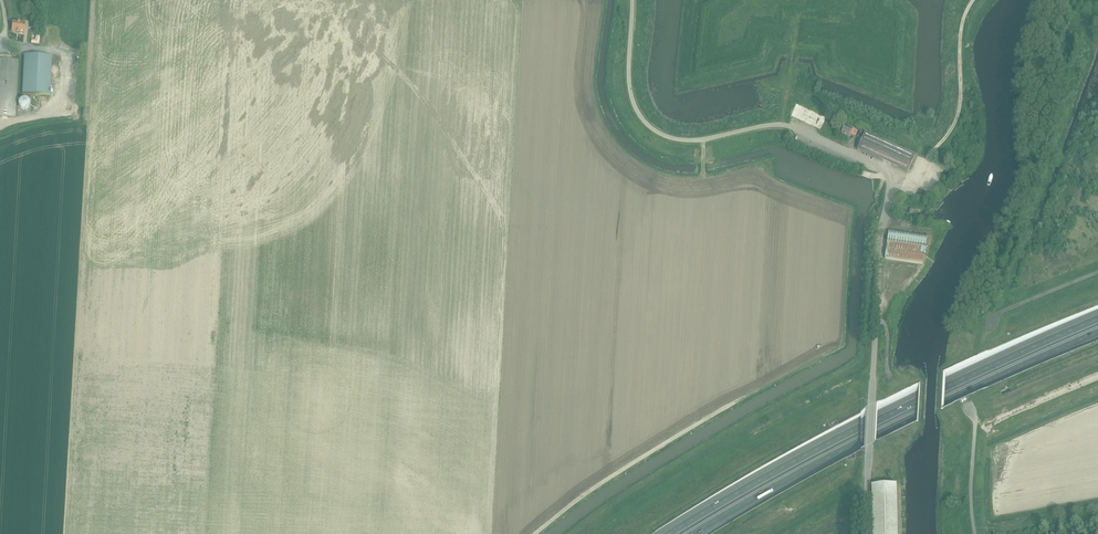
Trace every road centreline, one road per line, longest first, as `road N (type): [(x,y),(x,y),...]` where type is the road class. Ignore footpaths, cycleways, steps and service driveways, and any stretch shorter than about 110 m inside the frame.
road 1 (unclassified): [(871,406),(886,172),(783,125),(698,140),(655,131),(630,88),(632,0)]
road 2 (motorway): [(1097,315),(914,393),(667,533)]
road 3 (motorway): [(691,533),(914,408),(1097,329)]
road 4 (track): [(976,0),(962,30),(957,117),(909,189),(890,188)]
road 5 (unclassified): [(871,406),(867,533)]
road 6 (unclassified): [(974,533),(972,412)]

